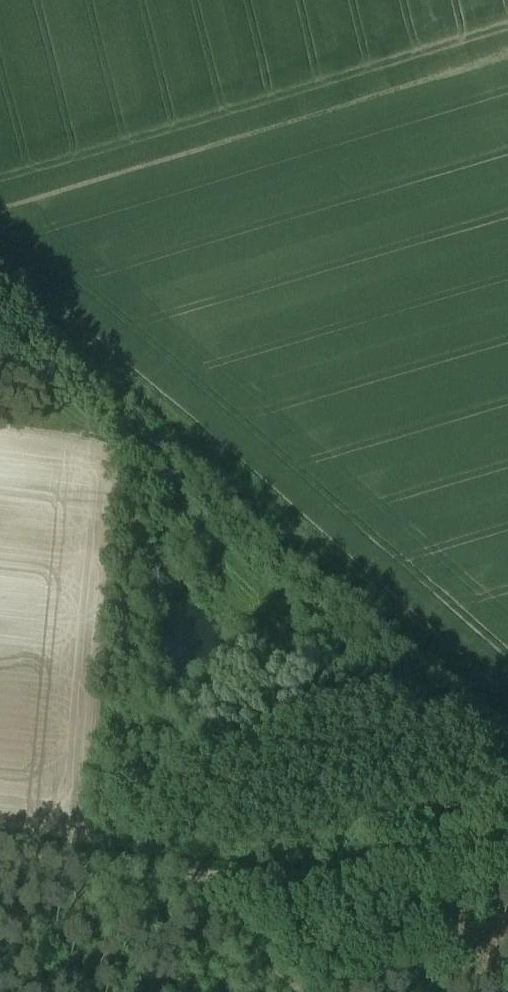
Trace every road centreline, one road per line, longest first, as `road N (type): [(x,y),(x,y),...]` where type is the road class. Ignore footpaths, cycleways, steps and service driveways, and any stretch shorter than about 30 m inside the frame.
road 1 (track): [(507,852),(269,875),(0,857)]

